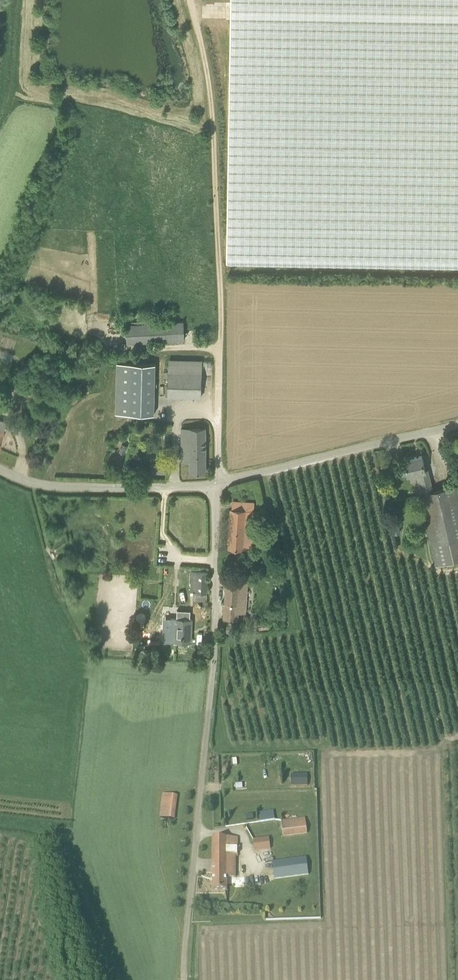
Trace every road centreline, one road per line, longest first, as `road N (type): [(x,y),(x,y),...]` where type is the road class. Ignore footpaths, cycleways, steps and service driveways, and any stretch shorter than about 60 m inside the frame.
road 1 (unclassified): [(184,979),(214,647),(219,482)]
road 2 (track): [(219,482),(209,94),(193,0)]
road 3 (unclassified): [(219,482),(457,426)]
road 4 (unclassified): [(219,482),(38,484),(0,466)]

